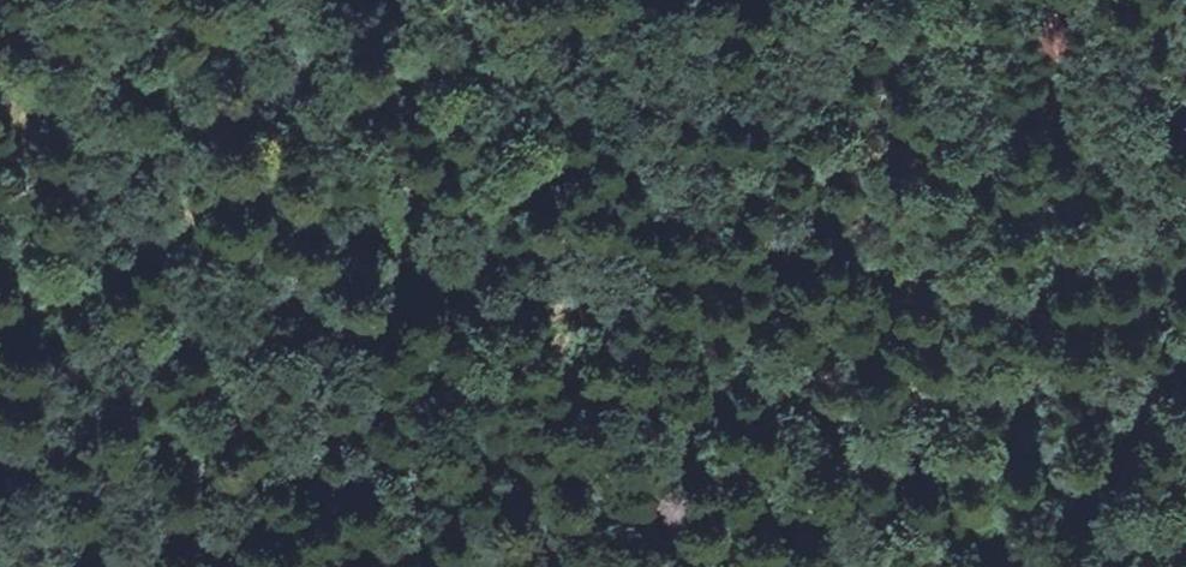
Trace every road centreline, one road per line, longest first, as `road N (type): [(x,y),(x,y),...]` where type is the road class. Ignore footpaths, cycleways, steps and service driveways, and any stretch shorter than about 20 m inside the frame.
road 1 (track): [(324,0),(235,42),(0,97)]

